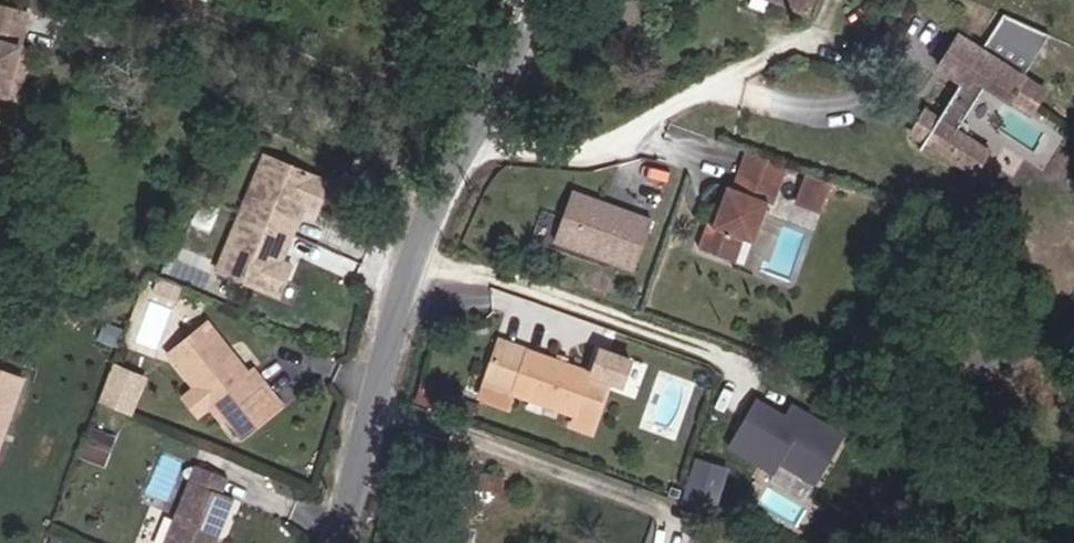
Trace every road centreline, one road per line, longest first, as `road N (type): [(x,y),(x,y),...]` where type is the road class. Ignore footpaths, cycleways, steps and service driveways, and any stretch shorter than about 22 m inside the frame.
road 1 (tertiary): [(542,0),(421,242),(341,542)]

